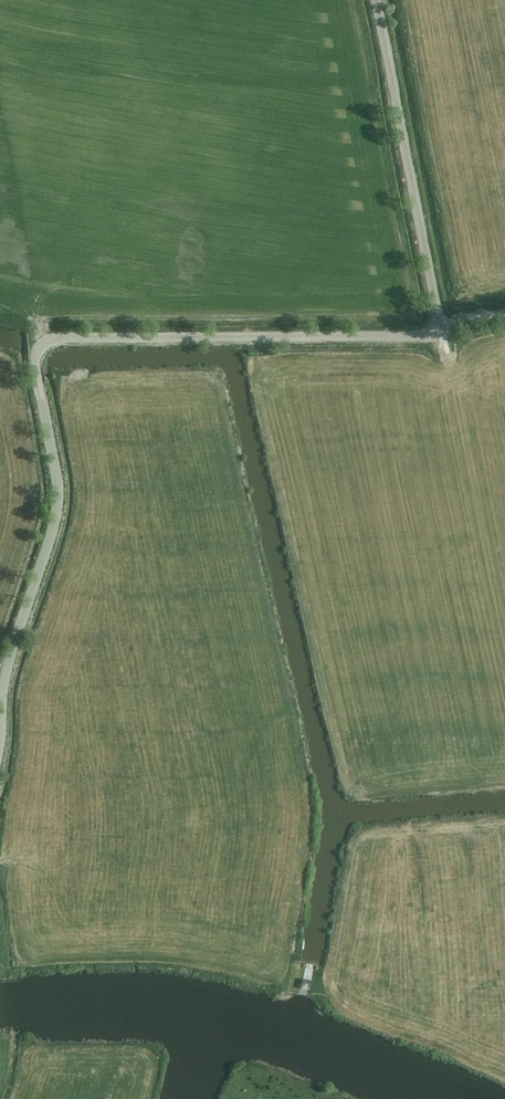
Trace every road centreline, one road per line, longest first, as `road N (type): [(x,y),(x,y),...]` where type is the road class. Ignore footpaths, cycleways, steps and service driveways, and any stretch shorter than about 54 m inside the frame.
road 1 (track): [(0,728),(8,667),(59,498),(39,346),(77,337),(384,338),(438,329)]
road 2 (track): [(438,329),(370,0)]

